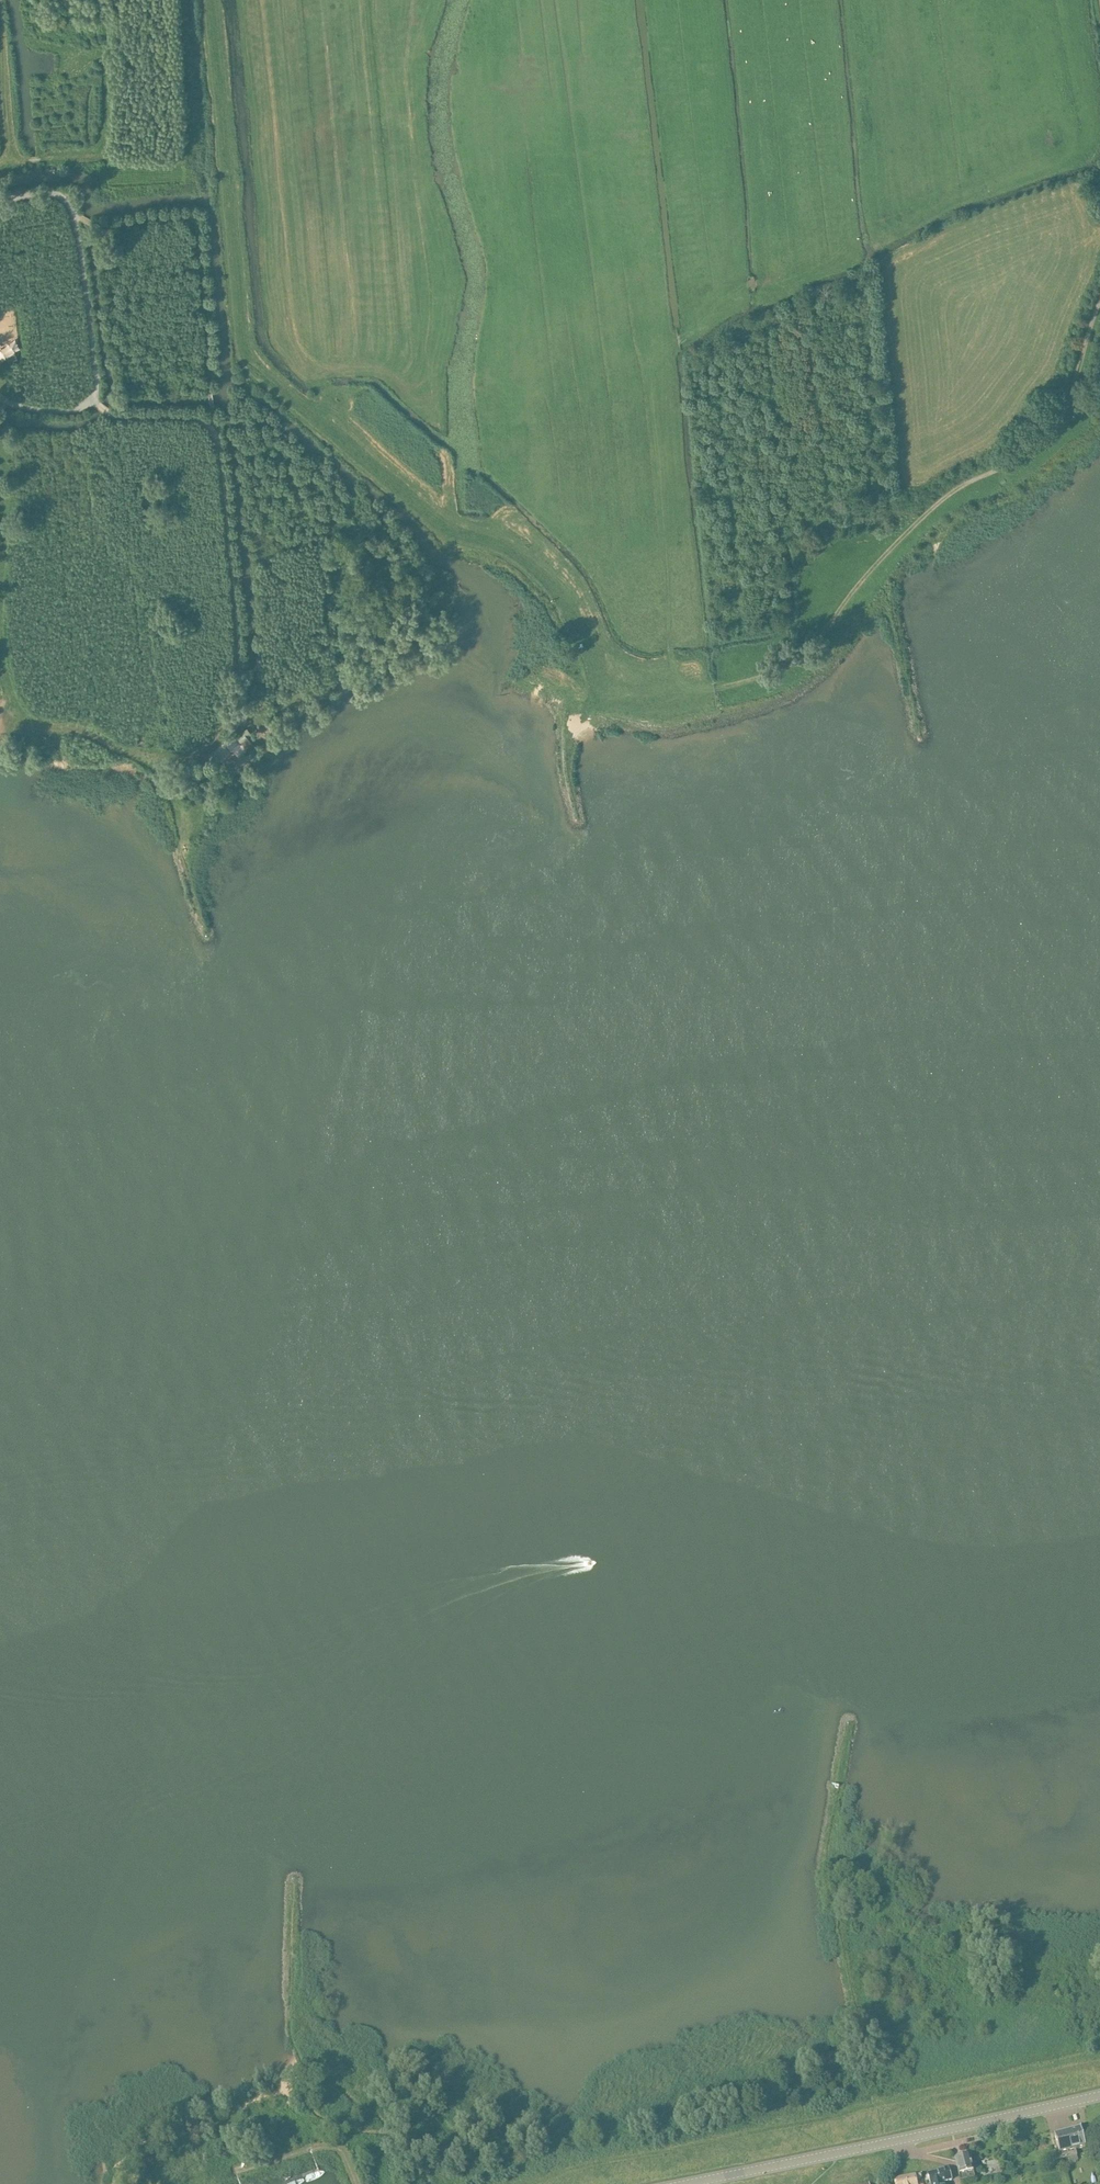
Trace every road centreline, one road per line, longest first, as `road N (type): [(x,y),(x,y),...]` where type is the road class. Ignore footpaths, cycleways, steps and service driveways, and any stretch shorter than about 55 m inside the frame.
road 1 (track): [(714,690),(771,674),(810,652),(861,582),(924,517),(1042,442),(1063,418),(1099,308)]
road 2 (tertiary): [(696,2183),(1099,2098)]

